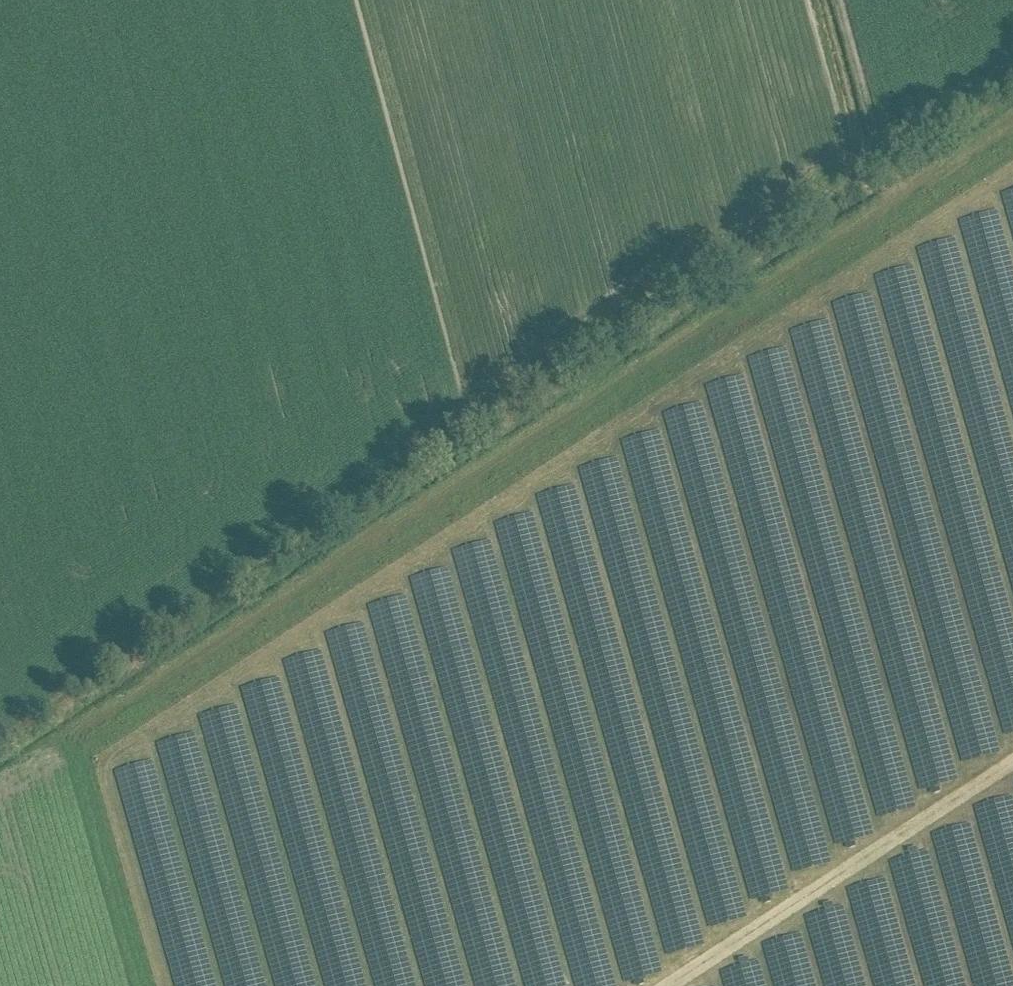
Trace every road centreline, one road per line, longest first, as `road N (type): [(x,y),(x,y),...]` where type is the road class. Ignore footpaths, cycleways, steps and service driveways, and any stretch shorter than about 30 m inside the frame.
road 1 (track): [(1012,764),(669,985)]

